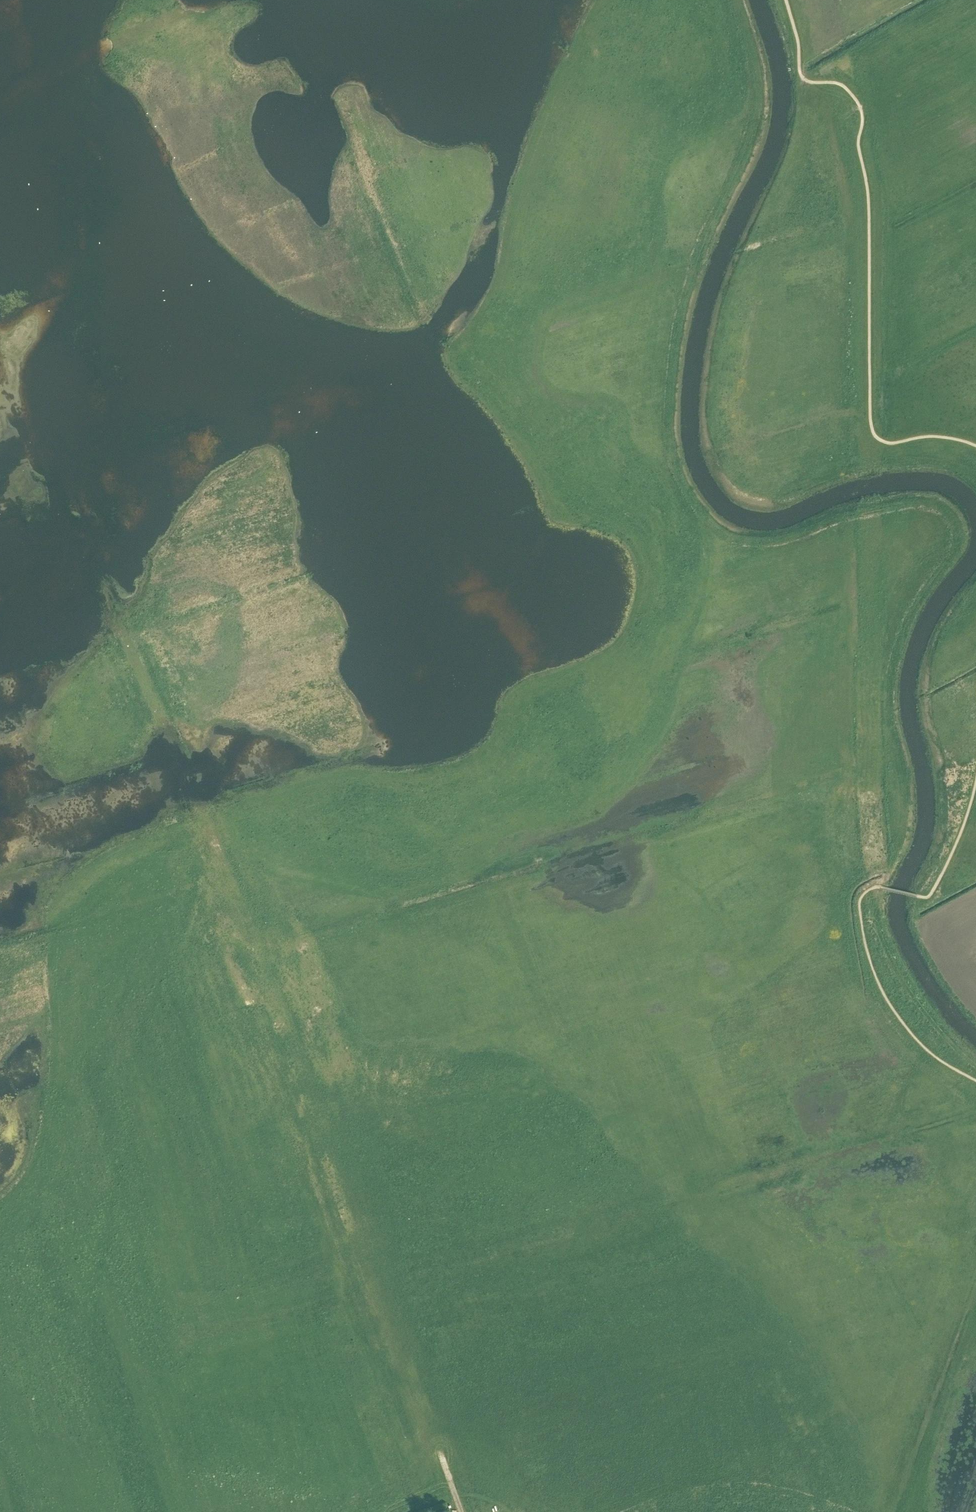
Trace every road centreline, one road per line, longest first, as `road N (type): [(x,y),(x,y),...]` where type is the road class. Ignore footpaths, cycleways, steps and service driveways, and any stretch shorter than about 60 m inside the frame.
road 1 (track): [(735,0),(757,98),(744,156),(678,328),(678,448),(700,503),(725,528),(755,537),(890,500),(935,499),(962,518),(966,544),(913,619),(897,676),(913,824),(877,900),(880,931),(904,978),(975,1062)]

